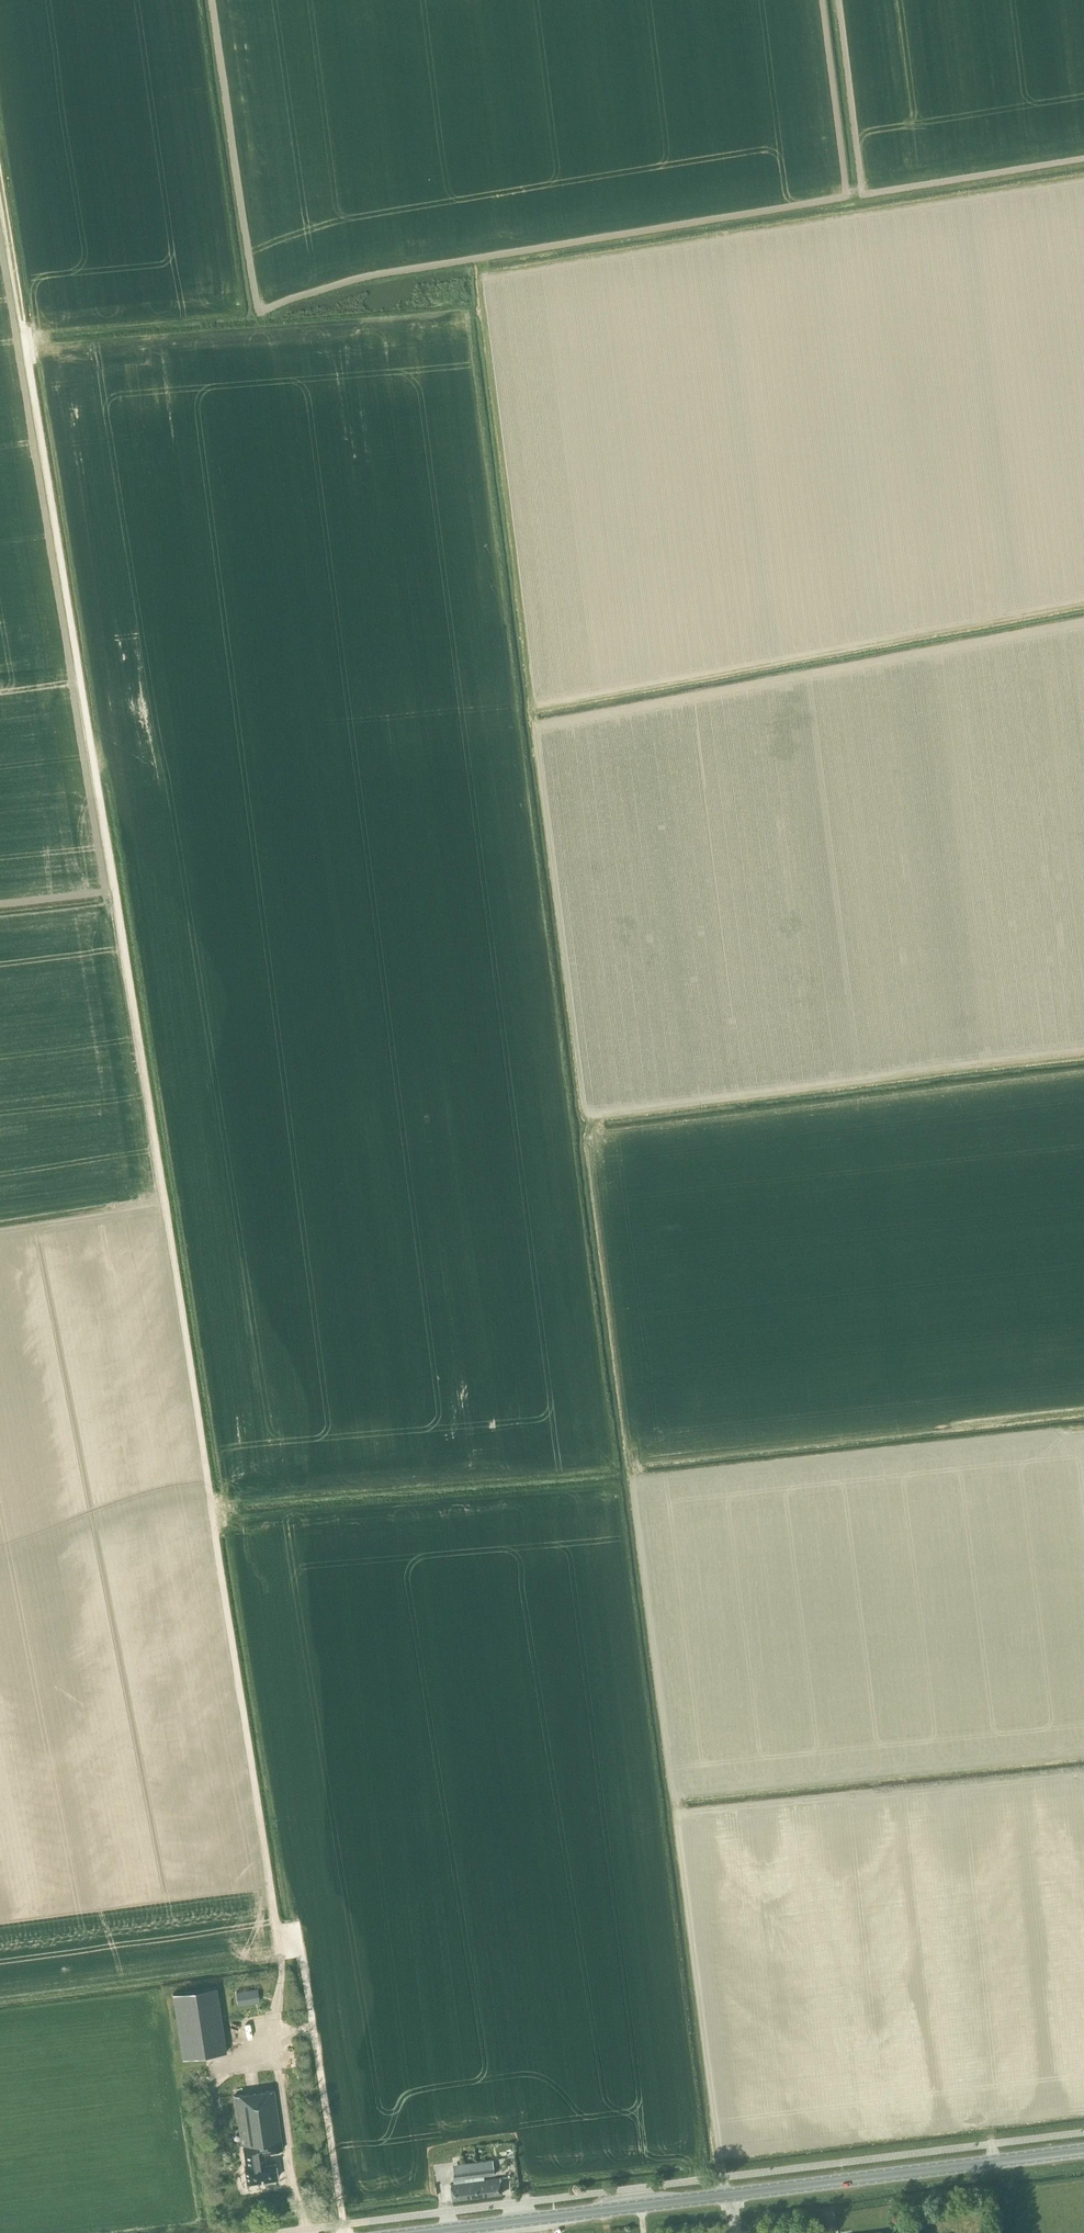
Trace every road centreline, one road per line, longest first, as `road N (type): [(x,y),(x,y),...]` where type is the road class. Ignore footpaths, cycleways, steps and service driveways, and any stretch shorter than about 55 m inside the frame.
road 1 (primary): [(420,2232),(1083,2151)]

